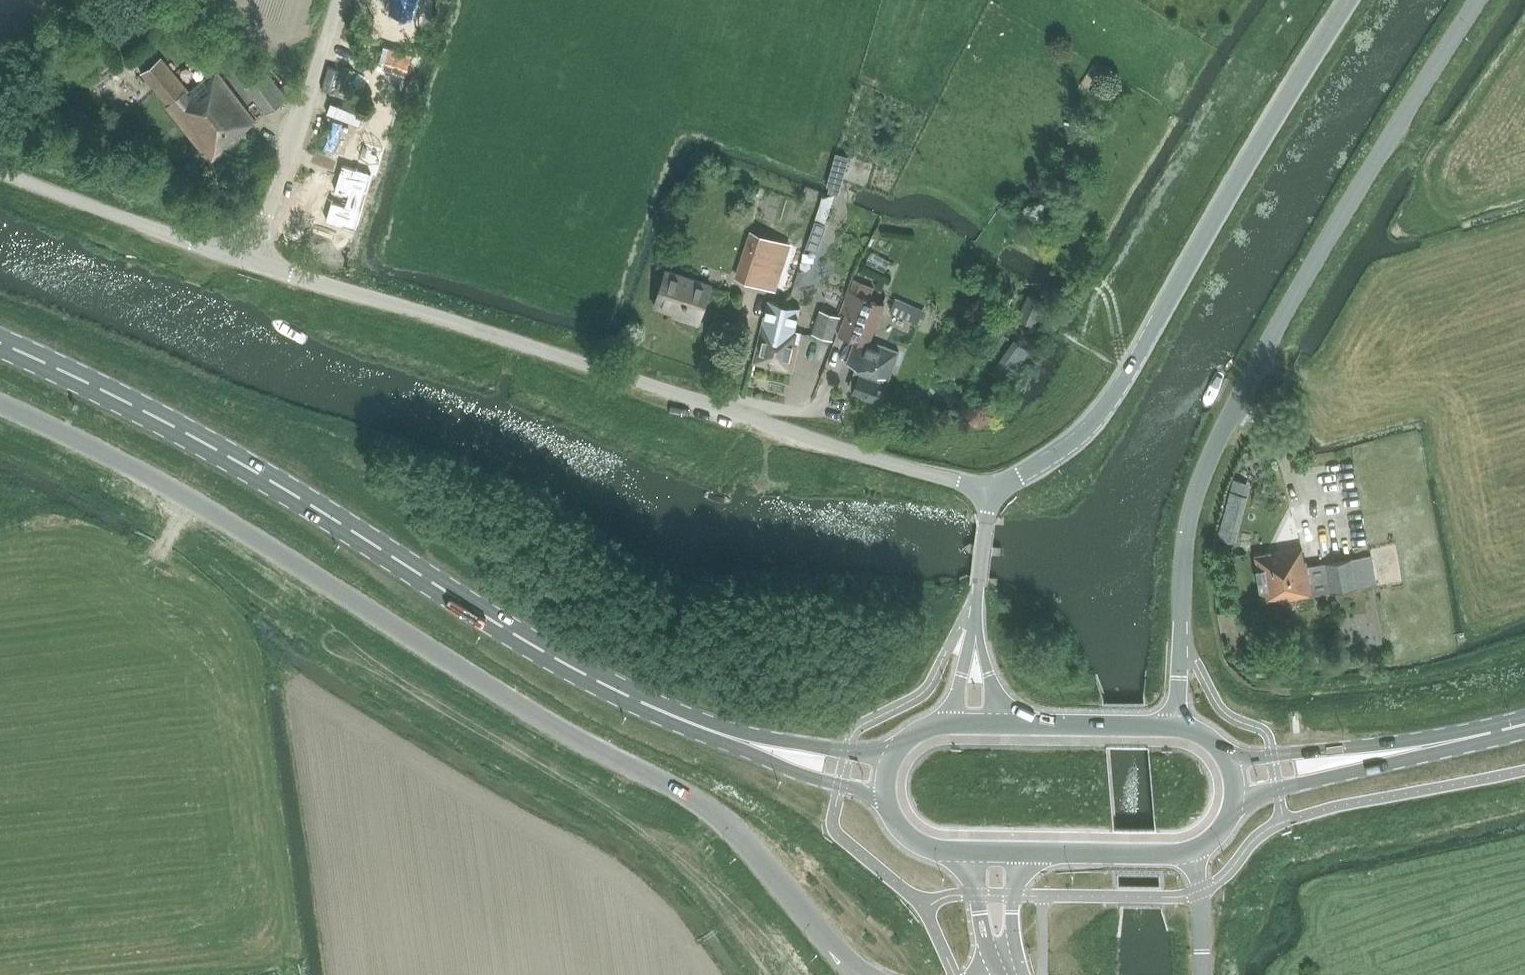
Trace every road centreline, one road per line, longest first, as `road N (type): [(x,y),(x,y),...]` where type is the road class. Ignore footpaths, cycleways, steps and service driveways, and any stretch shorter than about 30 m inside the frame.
road 1 (unclassified): [(0,404),(128,464),(579,743),(715,809),(860,974)]
road 2 (tertiary): [(1178,727),(1185,574),(1210,453),(1474,0)]
road 3 (unclassified): [(990,489),(251,264)]
road 4 (primary): [(661,711),(564,661),(167,416),(0,341)]
road 5 (unclassified): [(990,489),(1035,469),(1112,407),(1355,0)]
road 6 (unclassified): [(251,264),(344,0)]
road 7 (unclassified): [(251,264),(0,173)]
road 8 (primary): [(661,711),(709,737),(888,804)]
road 9 (primary): [(892,756),(752,736),(661,711)]
road 10 (primary): [(1234,805),(1417,750)]
road 11 (primary): [(1417,750),(1227,756)]
road 12 (primary): [(1013,851),(1200,850)]
road 13 (primary): [(1178,727),(996,724)]
road 14 (unclassified): [(975,852),(984,928),(1012,974)]
road 15 (unclassified): [(1202,974),(1200,850)]
road 16 (unclassified): [(1012,974),(1013,851)]

